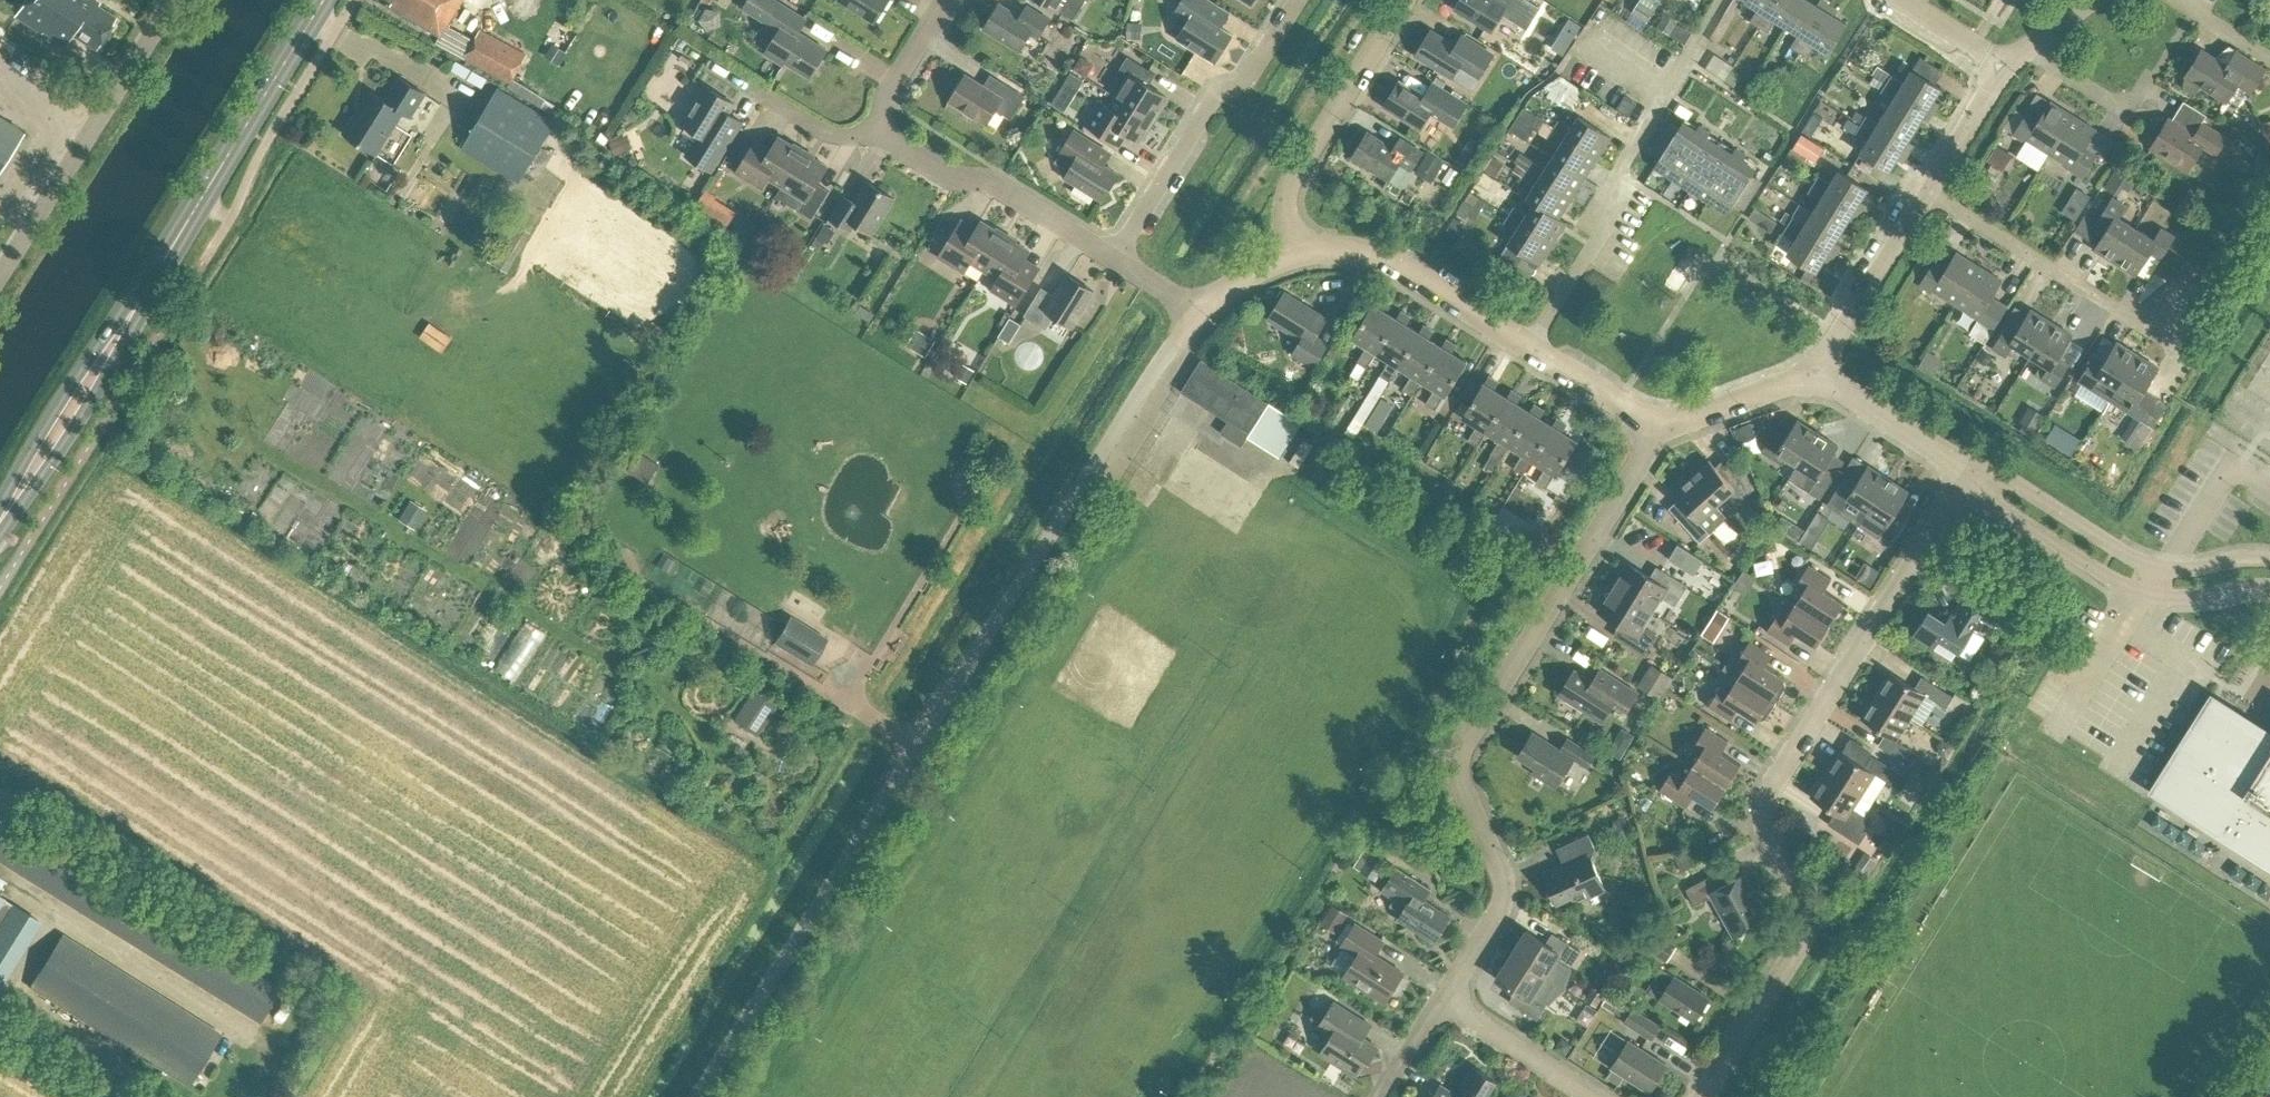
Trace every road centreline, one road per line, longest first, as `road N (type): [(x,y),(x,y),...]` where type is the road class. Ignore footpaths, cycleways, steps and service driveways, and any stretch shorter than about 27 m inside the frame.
road 1 (unclassified): [(694,1096),(1196,310)]
road 2 (residential): [(1705,1096),(1804,941),(1810,914),(1766,804),(1969,471)]
road 3 (residential): [(1443,997),(1498,895),(1495,859),(1460,776),(1466,734),(1660,424)]
road 4 (primary): [(0,519),(325,0)]
road 5 (unclassified): [(1969,471),(1996,503),(2144,592),(2191,595),(2269,585)]
road 6 (unclassified): [(2269,559),(2158,570),(2008,477),(1969,471)]
road 7 (unclassified): [(0,272),(171,0)]
road 8 (residential): [(1120,258),(1218,98),(1259,68),(1300,0)]
road 9 (residential): [(2171,300),(2136,318),(1926,190)]
road 10 (residential): [(1298,254),(1294,181),(1403,0)]
road 11 (residential): [(1120,258),(979,174),(947,172),(883,135)]
road 12 (unclassified): [(1528,345),(1361,253),(1298,254)]
road 13 (residential): [(1814,371),(1926,190)]
road 14 (residential): [(1528,345),(1632,180)]
road 15 (residential): [(883,135),(805,124),(711,66)]
road 16 (unclassified): [(1969,471),(1814,371)]
road 17 (residential): [(1443,997),(1597,1096)]
road 18 (unclassified): [(1814,371),(1660,424)]
road 19 (unclassified): [(1660,424),(1528,345)]
road 20 (residential): [(883,135),(883,98),(944,0)]
road 21 (residential): [(1926,190),(2003,64)]
road 22 (residential): [(2131,107),(2025,46)]

